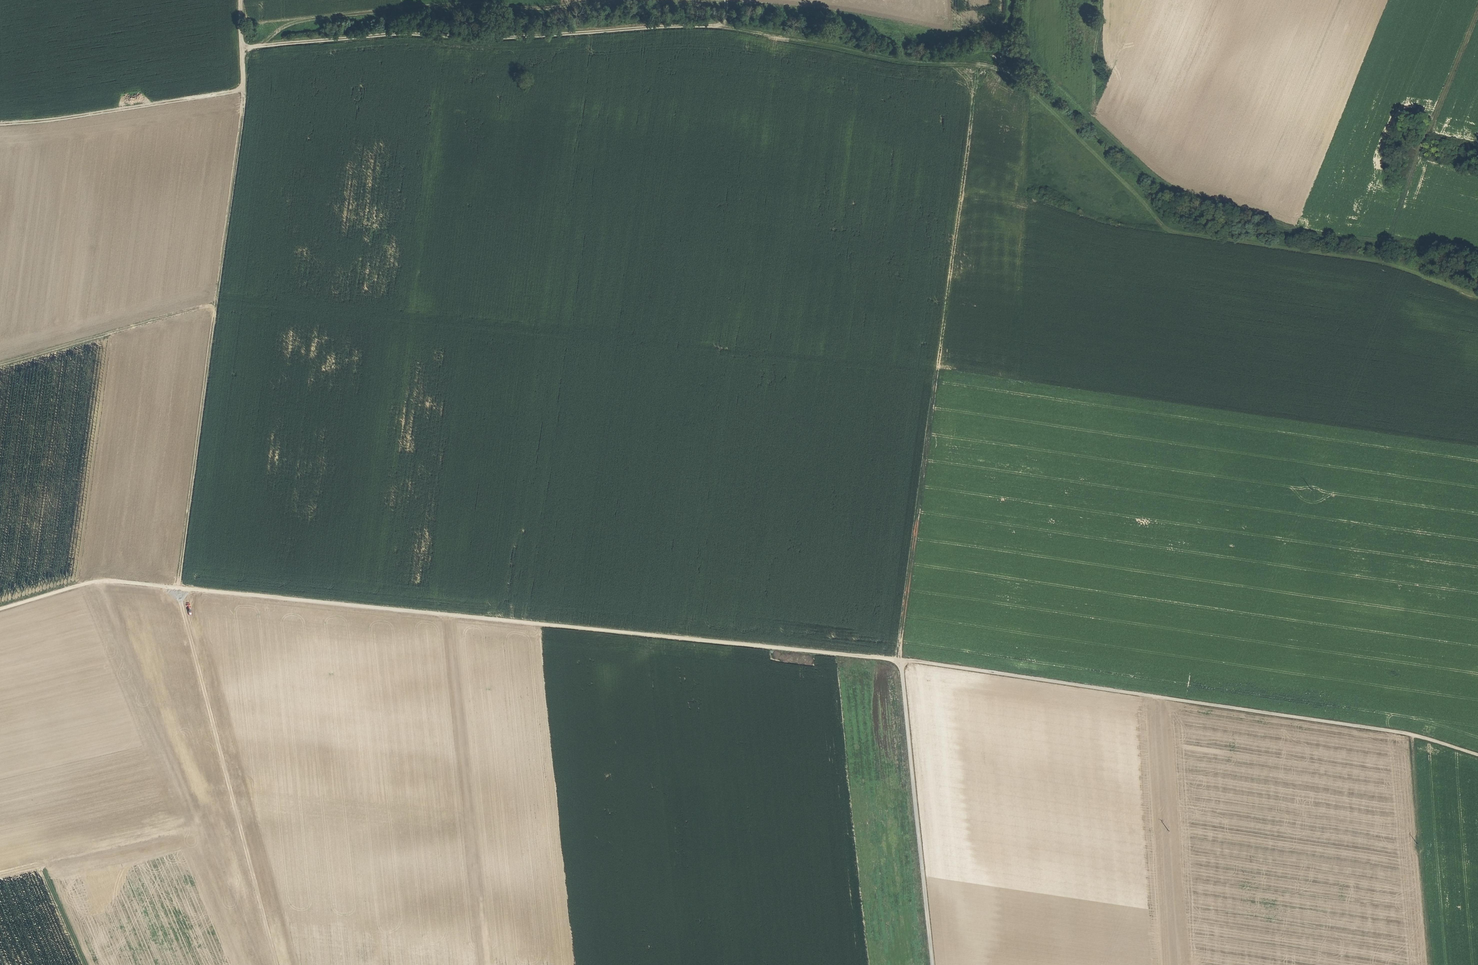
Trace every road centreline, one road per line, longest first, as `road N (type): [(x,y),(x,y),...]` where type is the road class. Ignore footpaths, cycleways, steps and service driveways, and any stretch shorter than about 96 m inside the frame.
road 1 (track): [(1477,756),(1410,735),(1157,698),(454,612),(103,576),(0,607)]
road 2 (track): [(1477,453),(889,364),(216,303),(0,362)]
road 3 (track): [(278,964),(180,584),(243,103),(241,0)]
road 4 (track): [(1385,240),(1384,259),(1163,226),(999,70),(722,28)]
road 5 (track): [(1477,13),(1385,240),(1280,225),(1185,195),(1152,174),(1093,123),(1099,0)]
road 6 (track): [(932,964),(900,649),(938,371)]
road 7 (track): [(242,49),(390,35),(483,40),(722,28)]
road 8 (track): [(489,964),(454,612)]
road 9 (track): [(1176,964),(1157,698)]
road 10 (track): [(243,91),(0,125)]
road 11 (track): [(1430,964),(1410,735)]
road 12 (track): [(86,964),(42,865),(0,875)]

